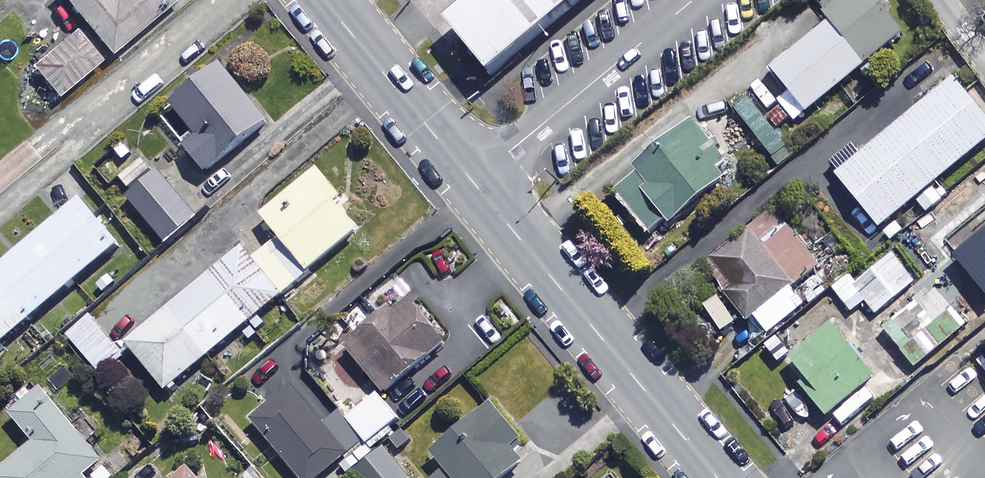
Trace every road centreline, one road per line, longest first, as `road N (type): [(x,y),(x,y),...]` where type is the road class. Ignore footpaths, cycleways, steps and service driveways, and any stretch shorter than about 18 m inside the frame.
road 1 (tertiary): [(717,477),(323,0)]

